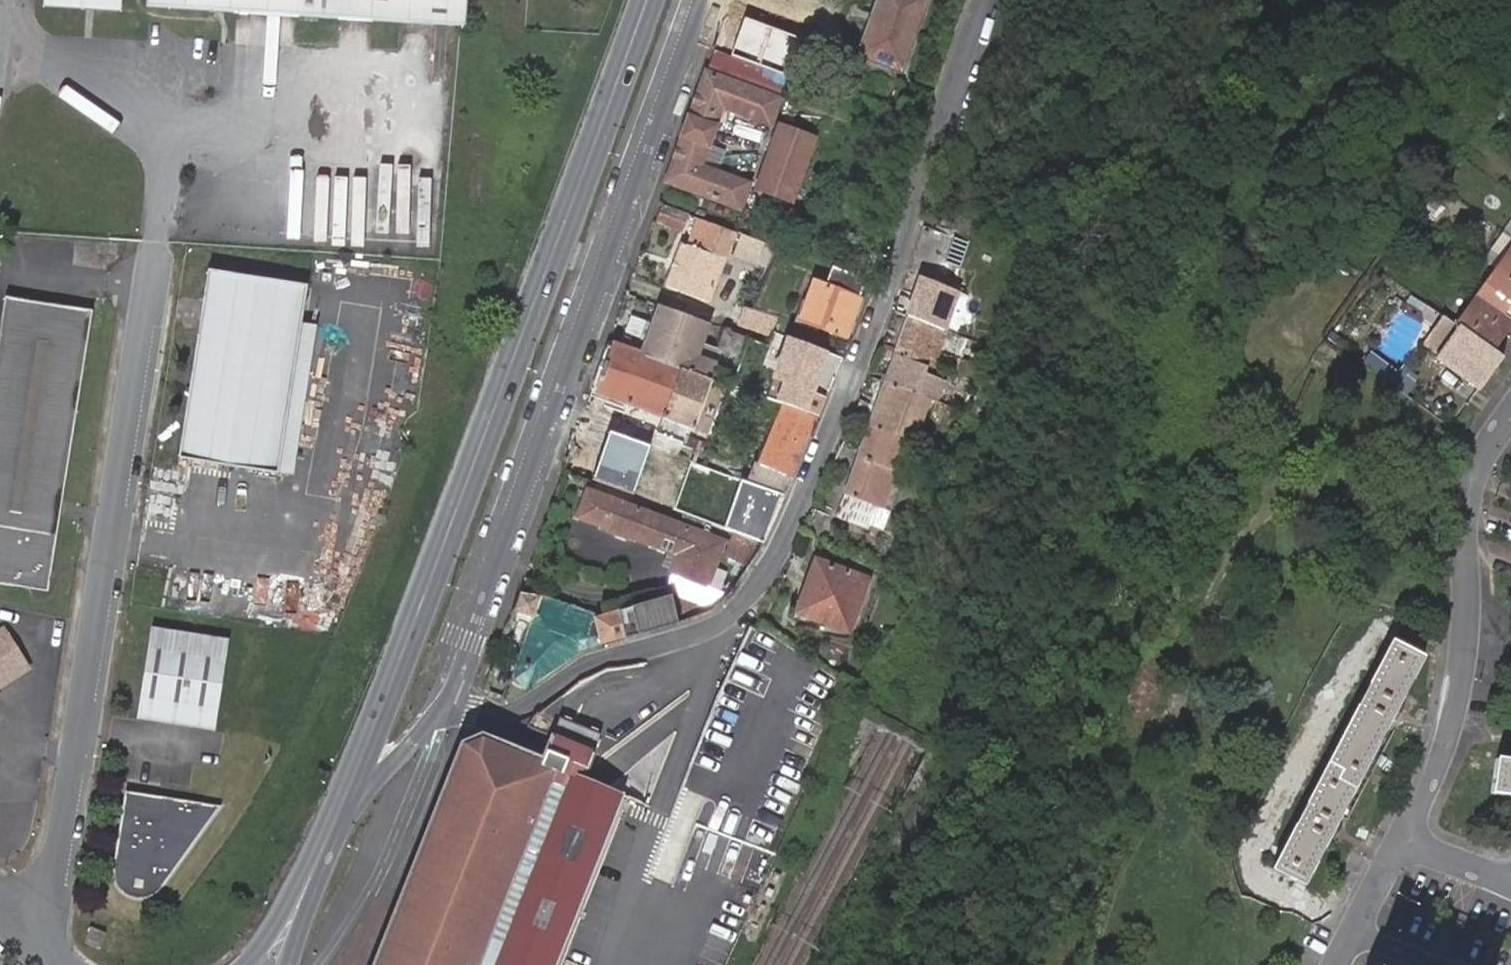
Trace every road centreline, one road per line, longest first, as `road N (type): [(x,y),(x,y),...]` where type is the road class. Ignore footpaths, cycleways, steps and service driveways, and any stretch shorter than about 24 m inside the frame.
road 1 (residential): [(991,0),(779,581),(729,630),(590,663),(520,707),(474,713),(451,700)]
road 2 (secondary): [(336,820),(648,0)]
road 3 (residential): [(451,700),(699,0)]
road 4 (residential): [(1406,835),(1453,722),(1468,648),(1466,519),(1474,478),(1510,418)]
road 5 (residential): [(336,820),(451,700)]
road 6 (residential): [(1343,964),(1406,835)]

